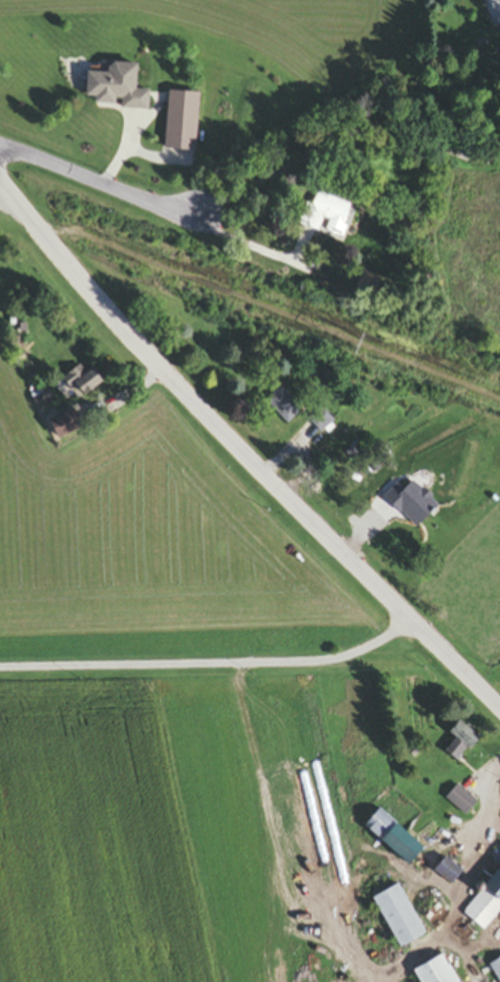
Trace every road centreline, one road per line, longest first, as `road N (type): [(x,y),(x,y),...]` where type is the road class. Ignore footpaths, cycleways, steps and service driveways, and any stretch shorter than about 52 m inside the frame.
road 1 (residential): [(499,711),(232,450),(0,182)]
road 2 (residential): [(0,148),(45,156),(206,217)]

